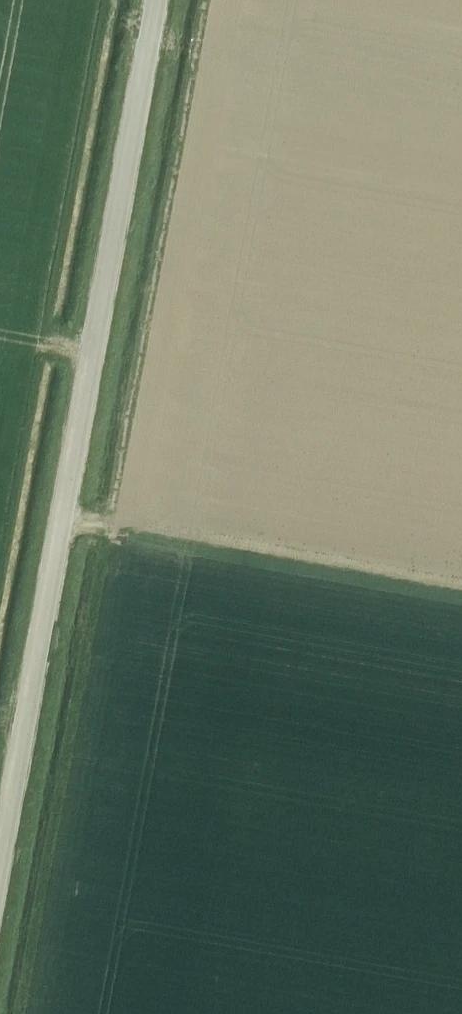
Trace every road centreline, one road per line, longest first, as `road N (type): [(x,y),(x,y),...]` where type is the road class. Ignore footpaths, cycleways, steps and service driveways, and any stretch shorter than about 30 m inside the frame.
road 1 (tertiary): [(0,868),(158,0)]

